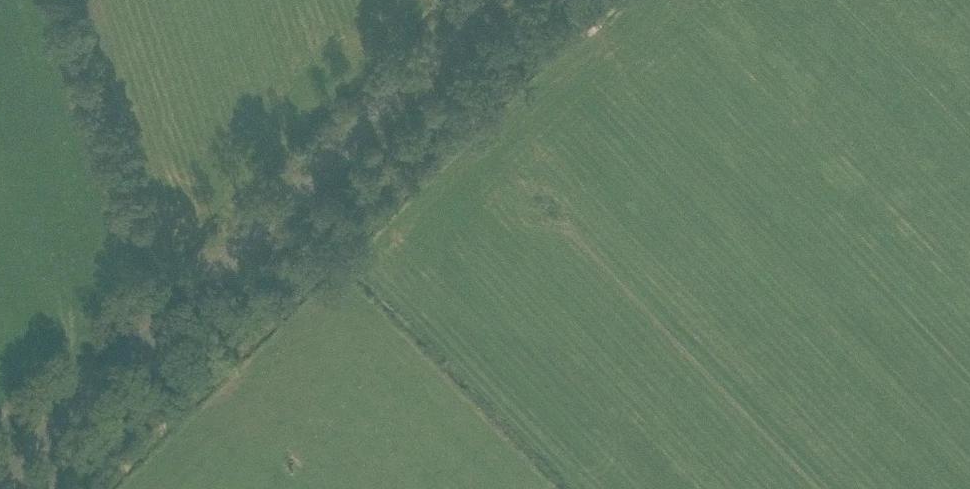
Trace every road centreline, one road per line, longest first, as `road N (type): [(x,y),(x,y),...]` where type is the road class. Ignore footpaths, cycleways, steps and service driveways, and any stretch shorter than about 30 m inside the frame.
road 1 (unclassified): [(0,479),(488,0)]

